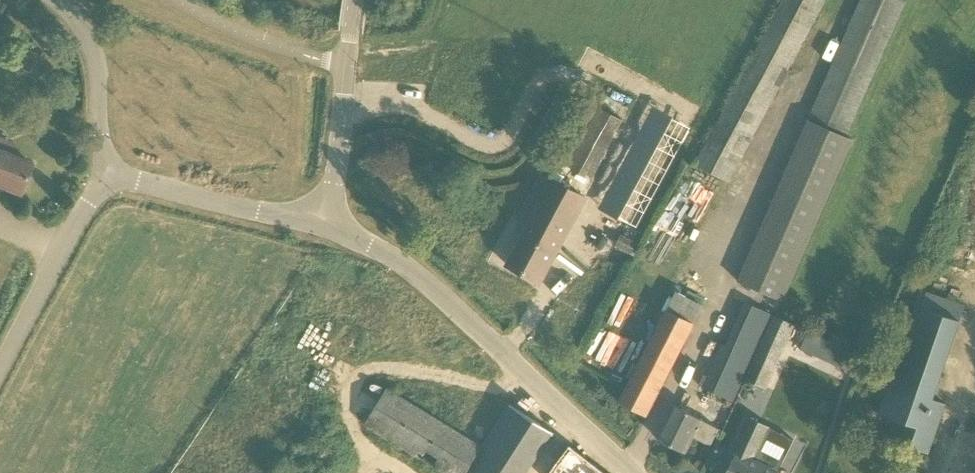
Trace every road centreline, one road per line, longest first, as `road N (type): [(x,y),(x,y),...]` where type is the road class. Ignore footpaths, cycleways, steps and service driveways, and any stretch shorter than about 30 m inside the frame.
road 1 (unclassified): [(631,472),(411,271),(325,224)]
road 2 (unclassified): [(325,224),(357,0)]
road 3 (unclassified): [(0,370),(73,227),(104,185)]
road 4 (unclassified): [(325,224),(123,179)]
road 5 (unclassified): [(123,179),(99,141),(93,47),(54,0)]

